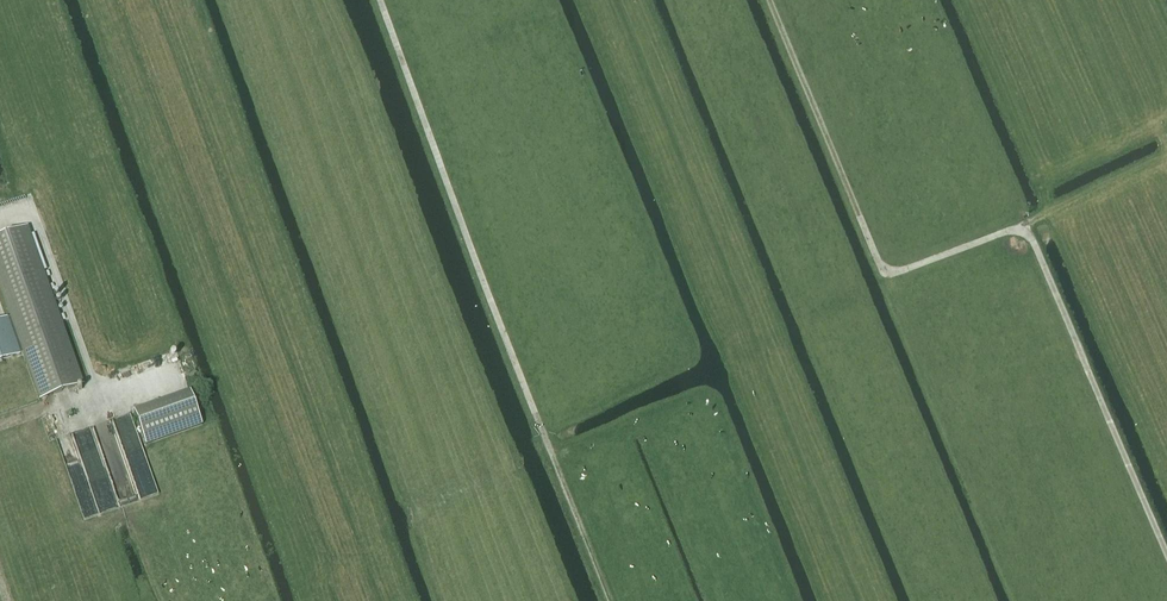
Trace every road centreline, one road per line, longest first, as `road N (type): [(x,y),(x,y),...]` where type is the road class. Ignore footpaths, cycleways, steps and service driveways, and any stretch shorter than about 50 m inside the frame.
road 1 (track): [(609,600),(379,0)]
road 2 (track): [(1166,563),(1021,227),(1166,155)]
road 3 (track): [(1021,227),(896,272),(878,263),(766,0)]

